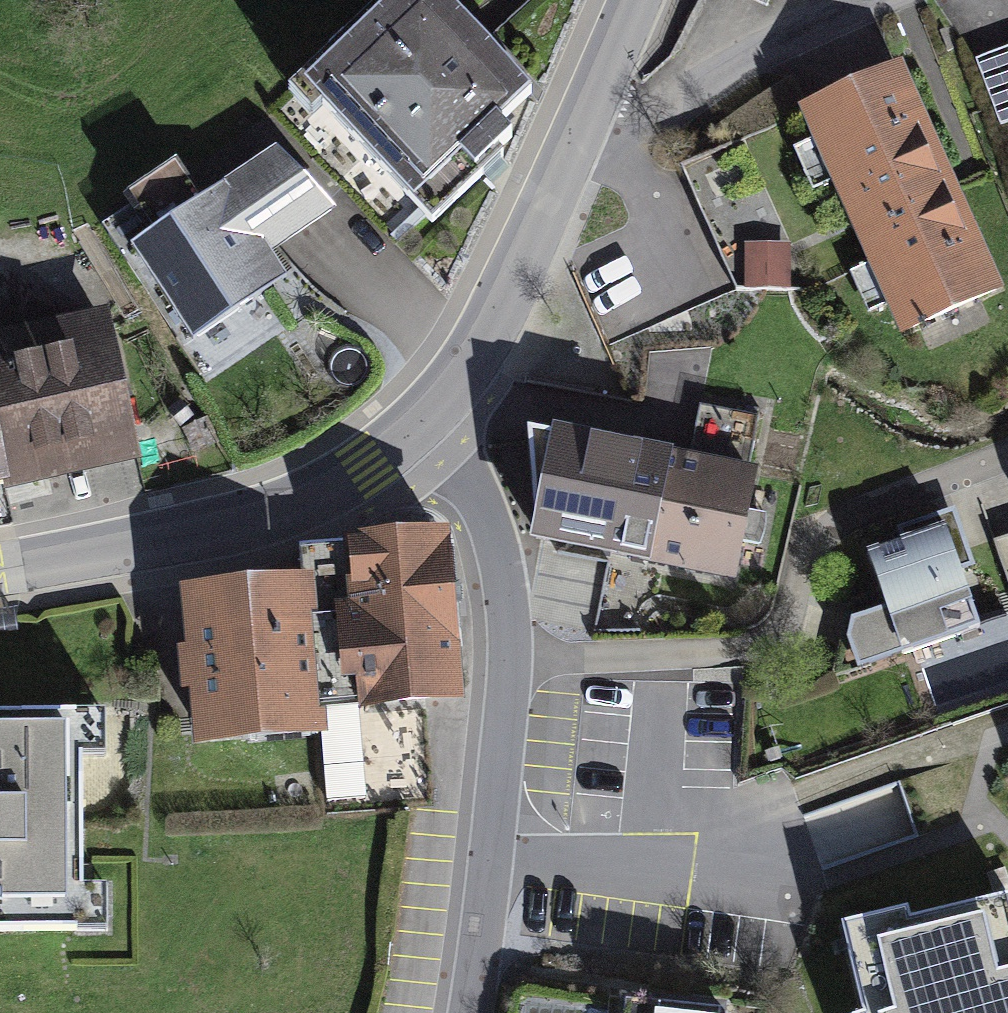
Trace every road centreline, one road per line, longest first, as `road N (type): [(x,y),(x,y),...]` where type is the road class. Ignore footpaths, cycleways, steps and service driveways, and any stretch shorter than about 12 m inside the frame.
road 1 (unclassified): [(418,430),(474,490),(497,537),(508,591),(511,662),(471,1012)]
road 2 (tertiary): [(0,570),(246,521),(332,489),(418,430)]
road 3 (tertiary): [(418,430),(477,359),(523,276),(594,103)]
road 4 (unclassified): [(873,0),(659,112),(626,115),(594,103)]

